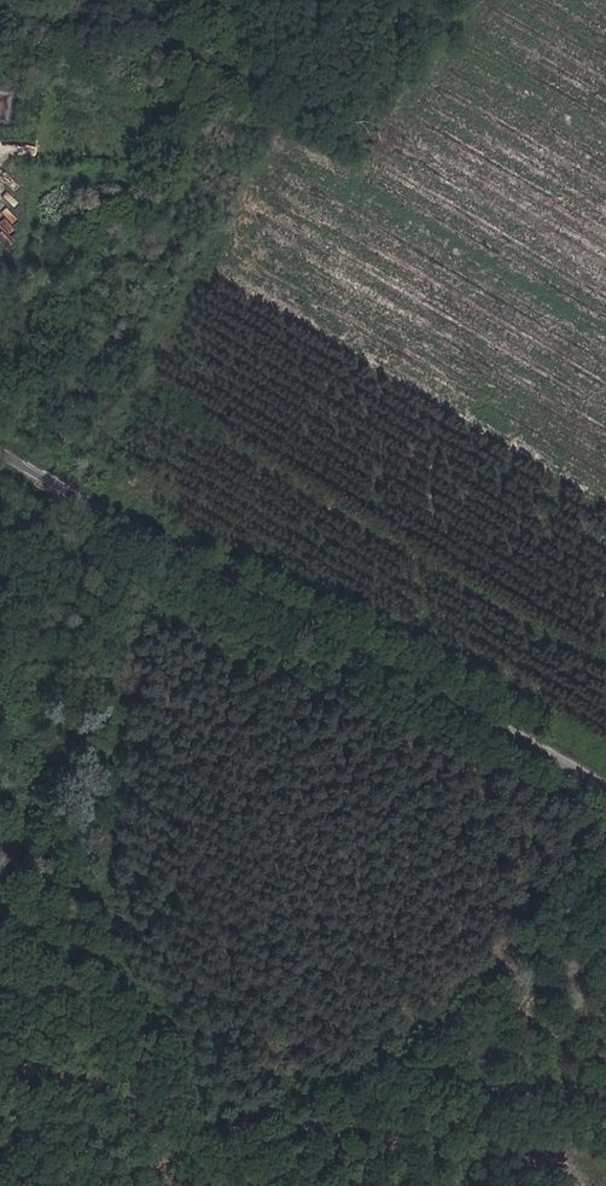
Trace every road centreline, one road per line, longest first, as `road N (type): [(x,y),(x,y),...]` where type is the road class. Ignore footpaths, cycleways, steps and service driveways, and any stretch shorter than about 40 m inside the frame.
road 1 (unclassified): [(0,455),(605,792)]

